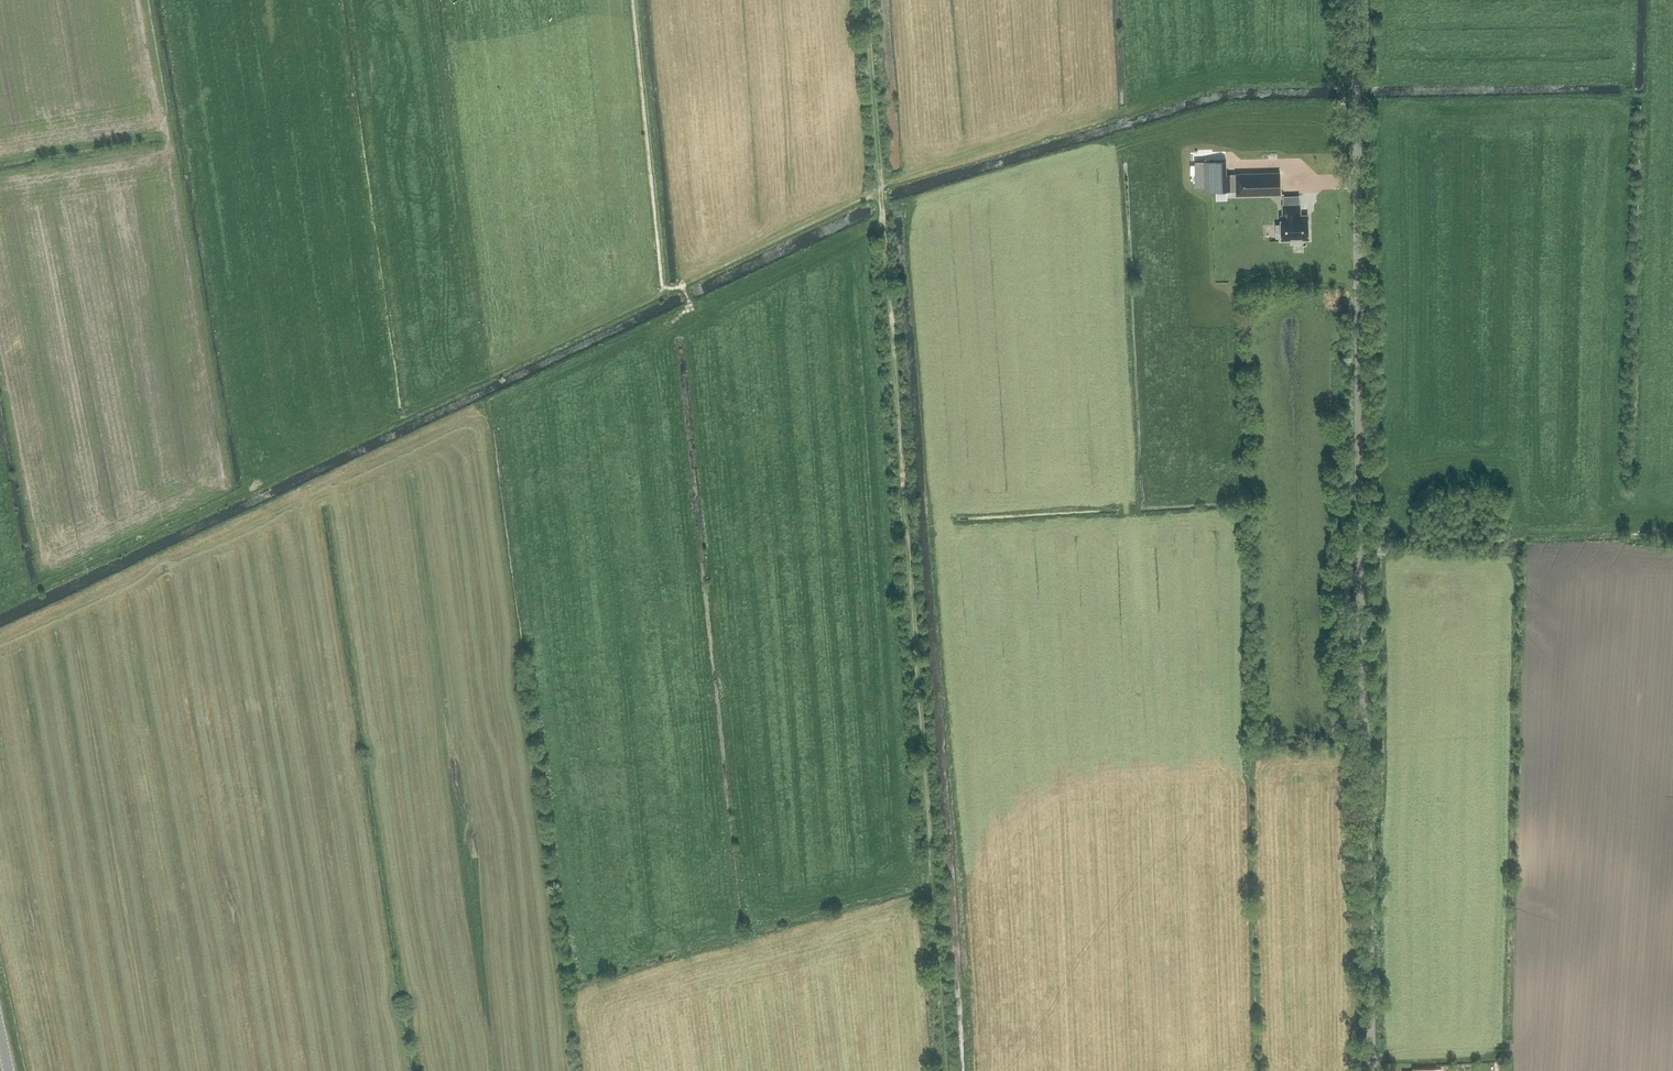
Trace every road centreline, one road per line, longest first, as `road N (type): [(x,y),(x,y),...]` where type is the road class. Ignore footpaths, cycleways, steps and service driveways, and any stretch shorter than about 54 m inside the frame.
road 1 (track): [(866,0),(949,1070)]
road 2 (unclassified): [(1372,1070),(1355,0)]

